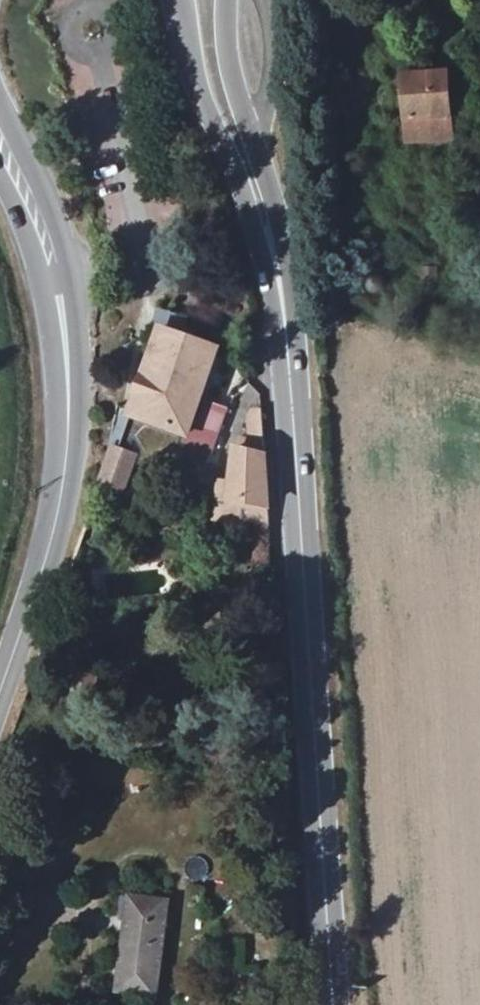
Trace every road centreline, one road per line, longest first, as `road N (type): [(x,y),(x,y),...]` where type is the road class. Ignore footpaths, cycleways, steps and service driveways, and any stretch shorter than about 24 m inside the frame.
road 1 (secondary): [(333,1004),(287,311),(263,223)]
road 2 (primary): [(0,698),(63,494),(68,435),(62,313),(35,207)]
road 3 (secondary): [(179,0),(198,88),(263,223)]
road 4 (secondary): [(263,223),(258,150),(229,70),(226,0)]

